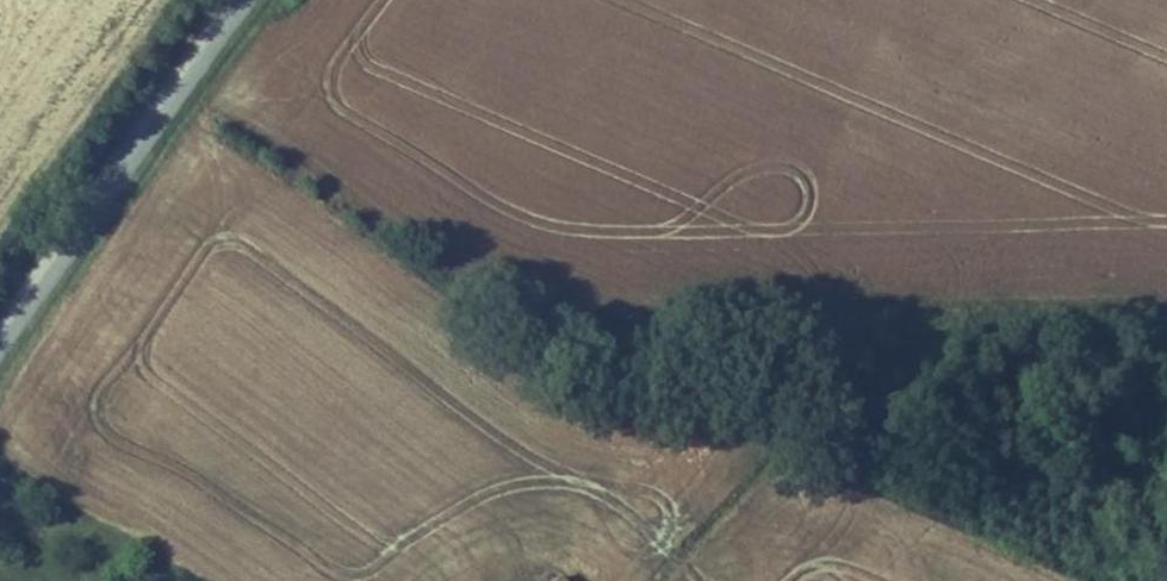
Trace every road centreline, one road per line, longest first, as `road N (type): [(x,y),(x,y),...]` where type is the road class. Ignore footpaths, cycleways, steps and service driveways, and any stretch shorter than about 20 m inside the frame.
road 1 (tertiary): [(236,0),(0,336)]

